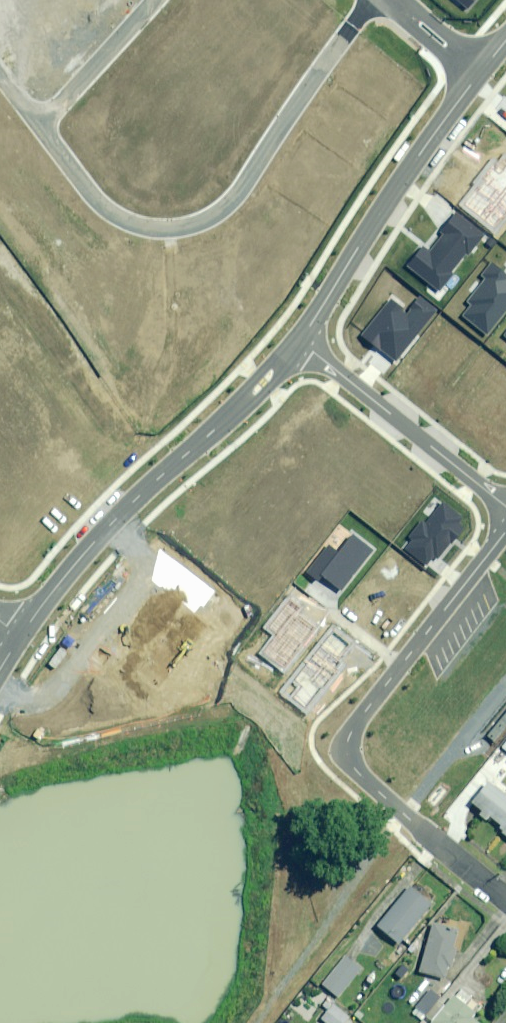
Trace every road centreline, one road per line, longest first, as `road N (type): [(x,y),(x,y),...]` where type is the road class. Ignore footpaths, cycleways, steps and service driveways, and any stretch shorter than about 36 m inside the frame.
road 1 (residential): [(372,0),(247,182),(203,220),(169,230),(133,226),(87,191),(38,126)]
road 2 (residential): [(505,897),(357,772),(348,747),(354,727),(505,532)]
road 3 (tertiary): [(300,341),(132,506),(20,636)]
road 4 (tertiary): [(478,73),(300,341)]
road 5 (residential): [(505,507),(300,341)]
road 6 (residential): [(38,126),(150,0)]

